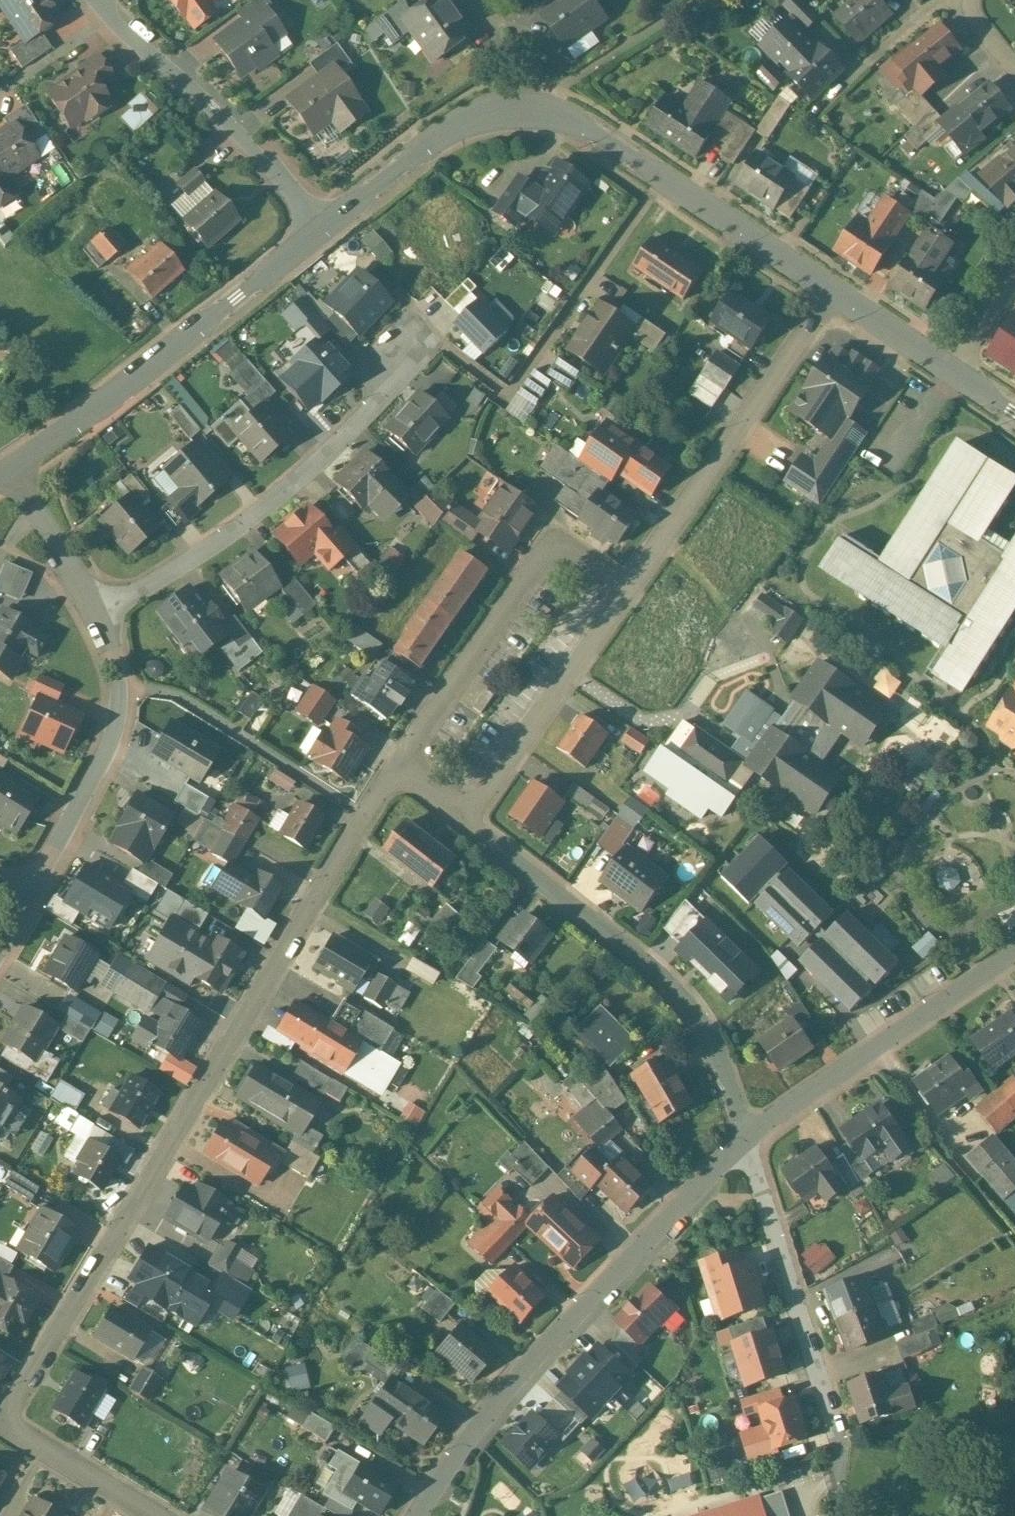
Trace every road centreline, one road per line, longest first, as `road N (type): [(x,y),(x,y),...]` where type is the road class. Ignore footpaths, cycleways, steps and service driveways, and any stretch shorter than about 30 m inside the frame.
road 1 (residential): [(396,766),(12,1404),(15,1438),(156,1515)]
road 2 (tertiary): [(832,292),(546,108),(505,106),(465,118),(327,223)]
road 3 (residential): [(744,1137),(516,1380),(455,1455),(418,1515)]
road 4 (residential): [(468,821),(672,987),(713,1046),(744,1137)]
road 5 (residential): [(95,614),(255,514),(323,456),(379,401),(409,341)]
road 6 (tertiary): [(327,223),(12,469)]
road 7 (residential): [(630,587),(555,536),(396,766)]
road 8 (residential): [(832,292),(630,587)]
road 9 (residential): [(1014,953),(744,1137)]
road 10 (residential): [(327,223),(98,0)]
road 11 (residential): [(744,1137),(839,1440)]
road 12 (residential): [(95,614),(118,708),(112,735),(35,881)]
road 13 (residential): [(630,587),(468,821)]
road 14 (residential): [(12,469),(95,614)]
road 15 (tertiary): [(957,373),(832,292)]
road 16 (residential): [(952,0),(839,81)]

